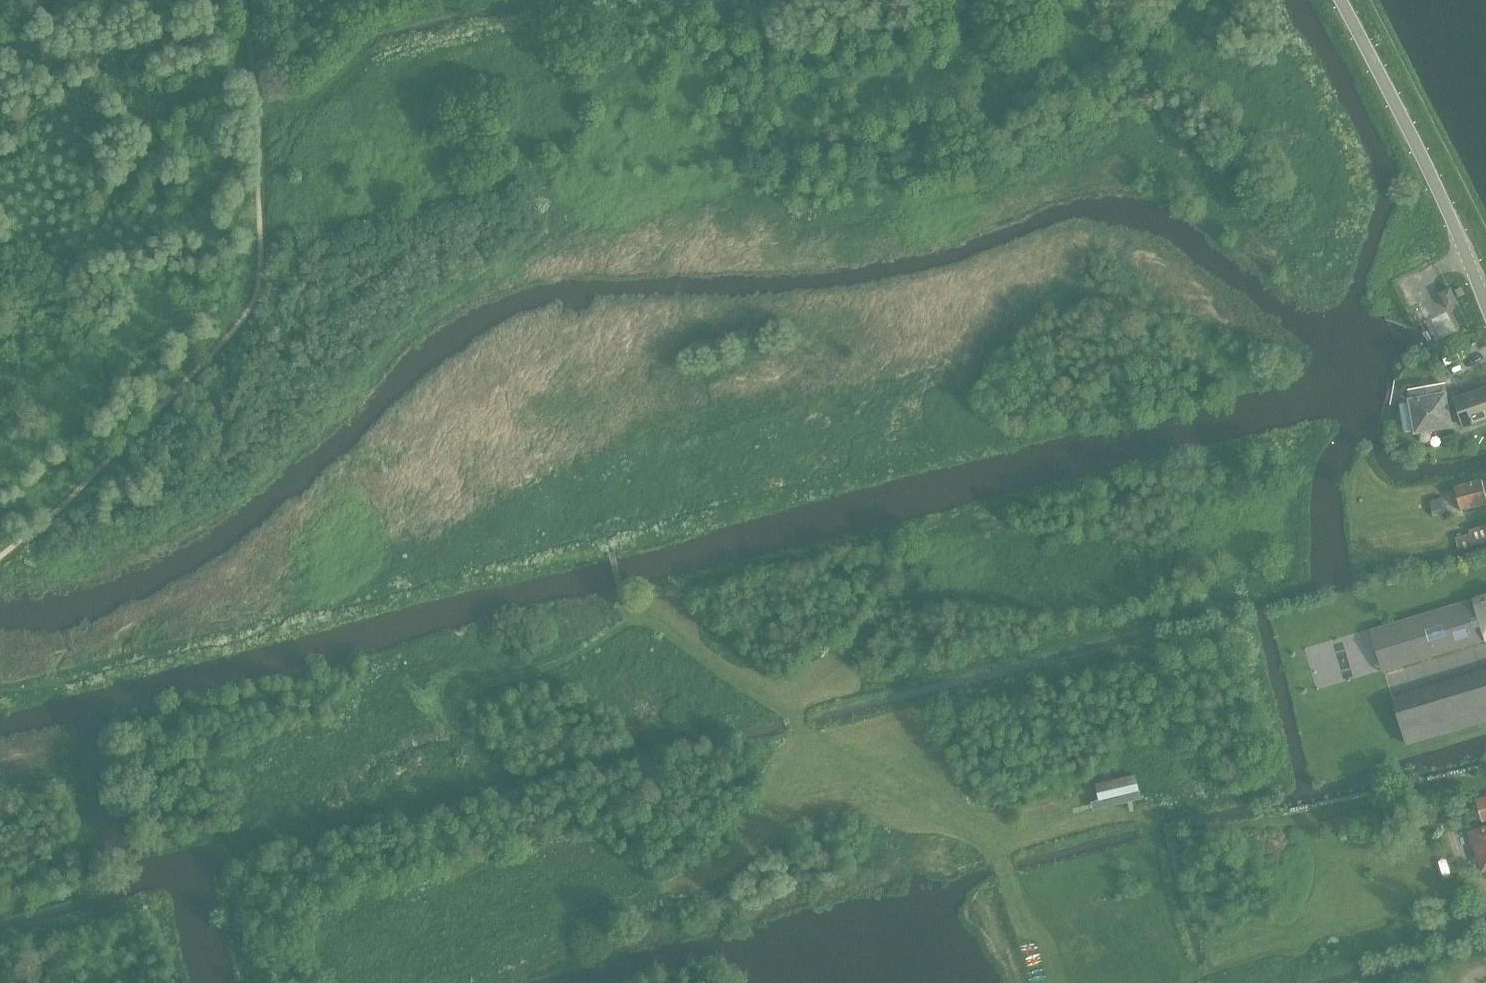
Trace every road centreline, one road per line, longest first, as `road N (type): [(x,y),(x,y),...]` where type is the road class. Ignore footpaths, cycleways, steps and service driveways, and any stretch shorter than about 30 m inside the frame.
road 1 (unclassified): [(1485,309),(1406,121),(1341,0)]

